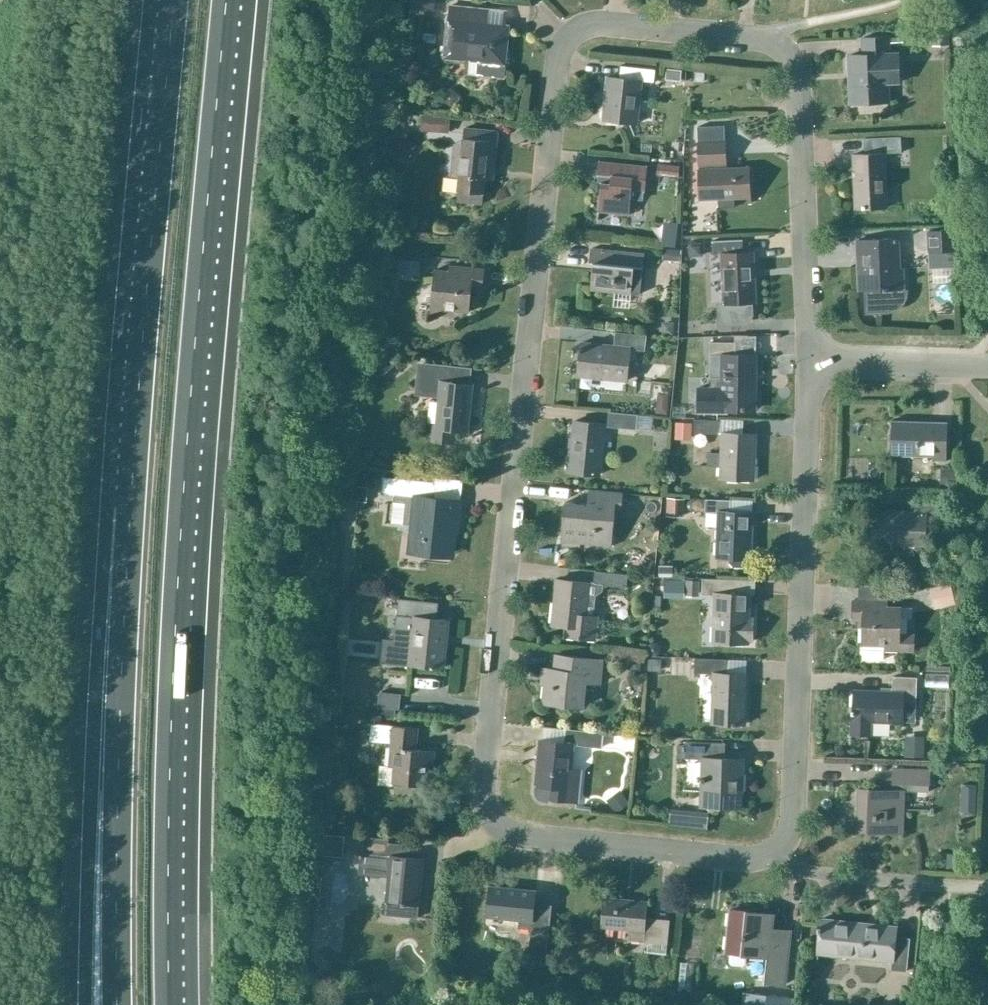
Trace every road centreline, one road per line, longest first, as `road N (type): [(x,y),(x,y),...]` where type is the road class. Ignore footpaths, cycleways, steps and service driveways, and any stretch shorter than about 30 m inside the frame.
road 1 (residential): [(813,368),(796,72),(786,52),(750,36),(584,29),(558,61),(483,785),(486,811),(501,832)]
road 2 (motorway): [(171,1004),(172,705),(227,0)]
road 3 (residential): [(501,832),(738,863),(779,853),(794,817),(813,368)]
road 4 (motorway): [(134,461),(107,513),(85,1004)]
road 5 (motorway): [(134,461),(117,1004)]
road 6 (motorway): [(175,0),(134,461)]
road 7 (residential): [(987,371),(813,368)]

